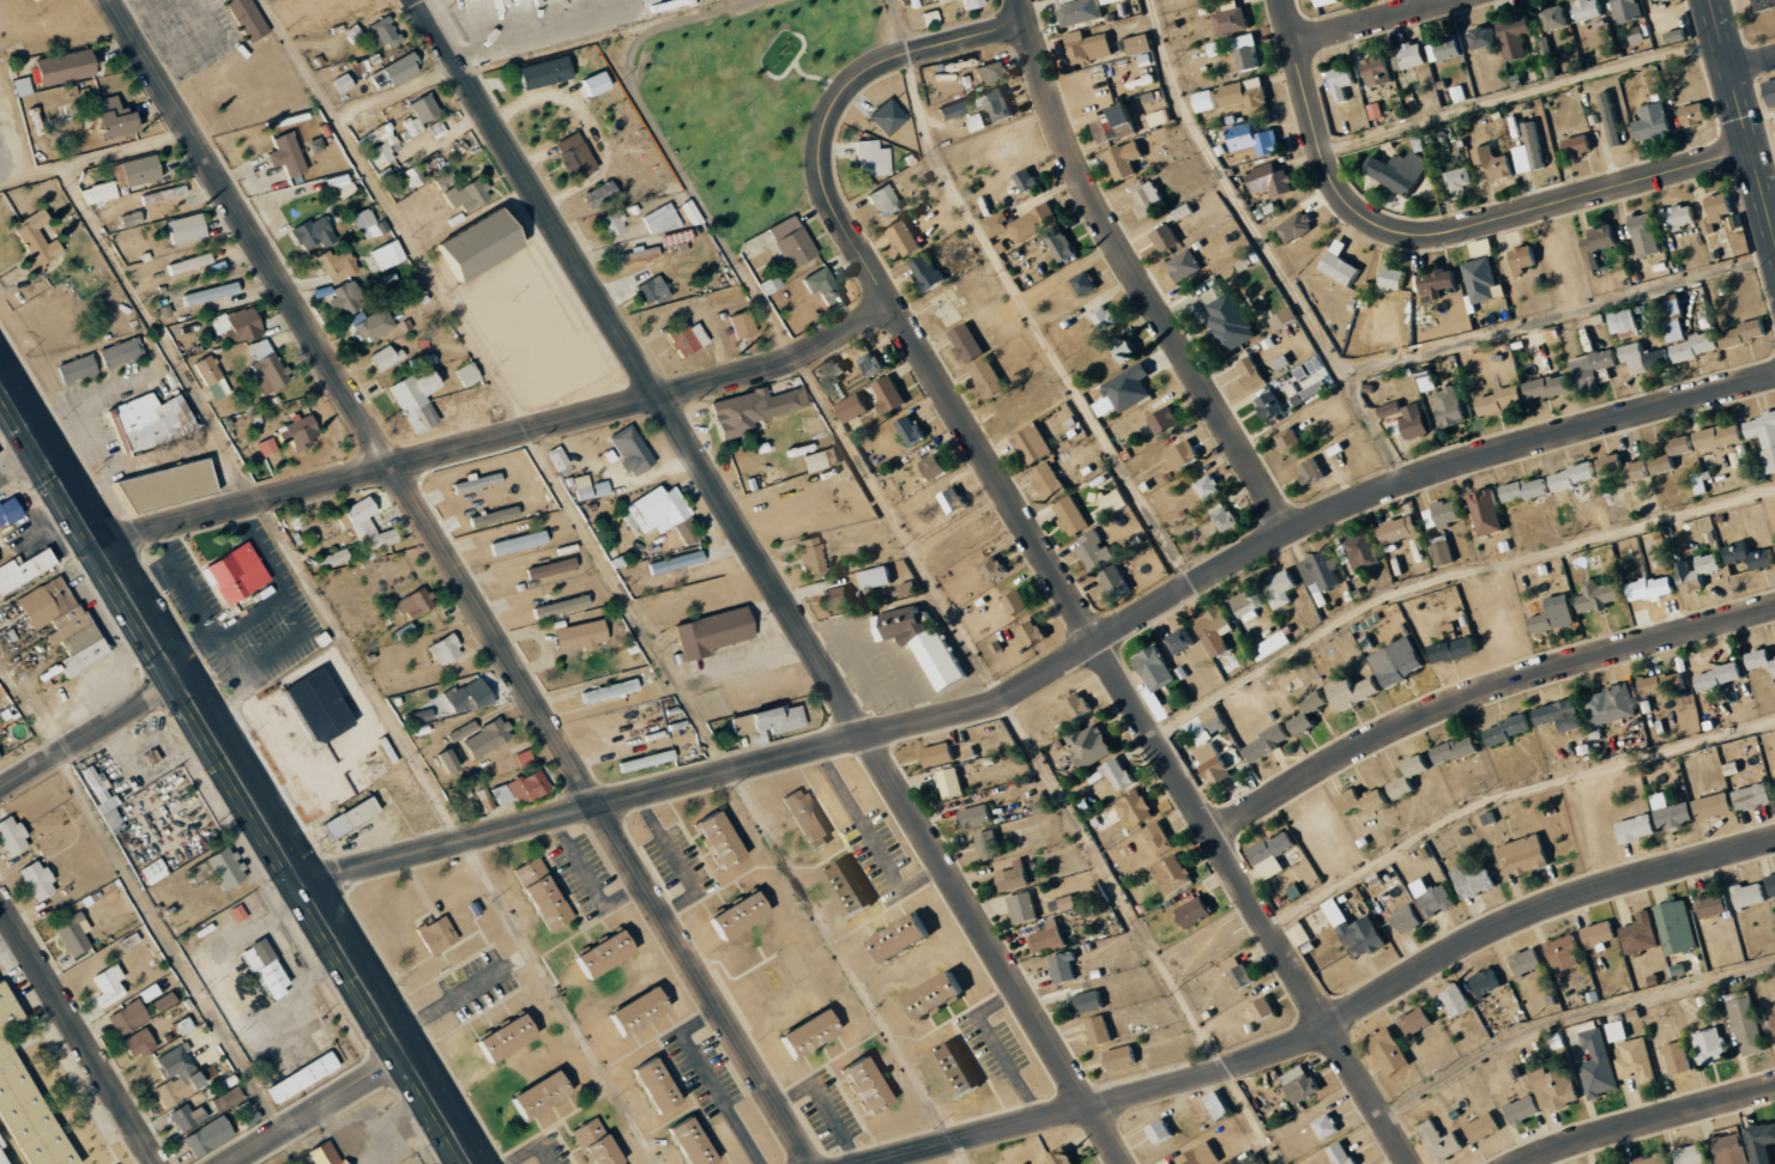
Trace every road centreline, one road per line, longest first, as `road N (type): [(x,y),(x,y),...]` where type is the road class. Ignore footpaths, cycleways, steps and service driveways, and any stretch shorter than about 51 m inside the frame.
road 1 (residential): [(303,884),(978,709),(1022,692),(1272,539),(1400,480),(1774,377)]
road 2 (residential): [(1024,26),(906,57),(859,80),(831,125),(829,187),(886,304),(1411,1163)]
road 3 (residential): [(420,0),(1123,1163)]
road 4 (residential): [(114,0),(816,1163)]
road 5 (residential): [(870,1163),(1287,1049),(1521,917),(1774,840)]
road 6 (primary): [(472,1163),(0,377)]
road 7 (residential): [(99,544),(786,362),(886,304)]
road 8 (residential): [(1210,835),(1368,742),(1455,703),(1774,608)]
road 9 (residential): [(1017,0),(1097,206),(1287,532)]
road 10 (residential): [(1292,44),(1340,188),(1365,216),(1397,231),(1468,226),(1751,147)]
road 11 (residential): [(0,898),(161,1163)]
road 12 (residential): [(1525,1163),(1774,1085)]
road 13 (secondary): [(1711,0),(1774,234)]
road 14 (residential): [(181,680),(0,790)]
road 15 (residential): [(409,1057),(232,1163)]
road 16 (residential): [(1292,44),(1450,0)]

